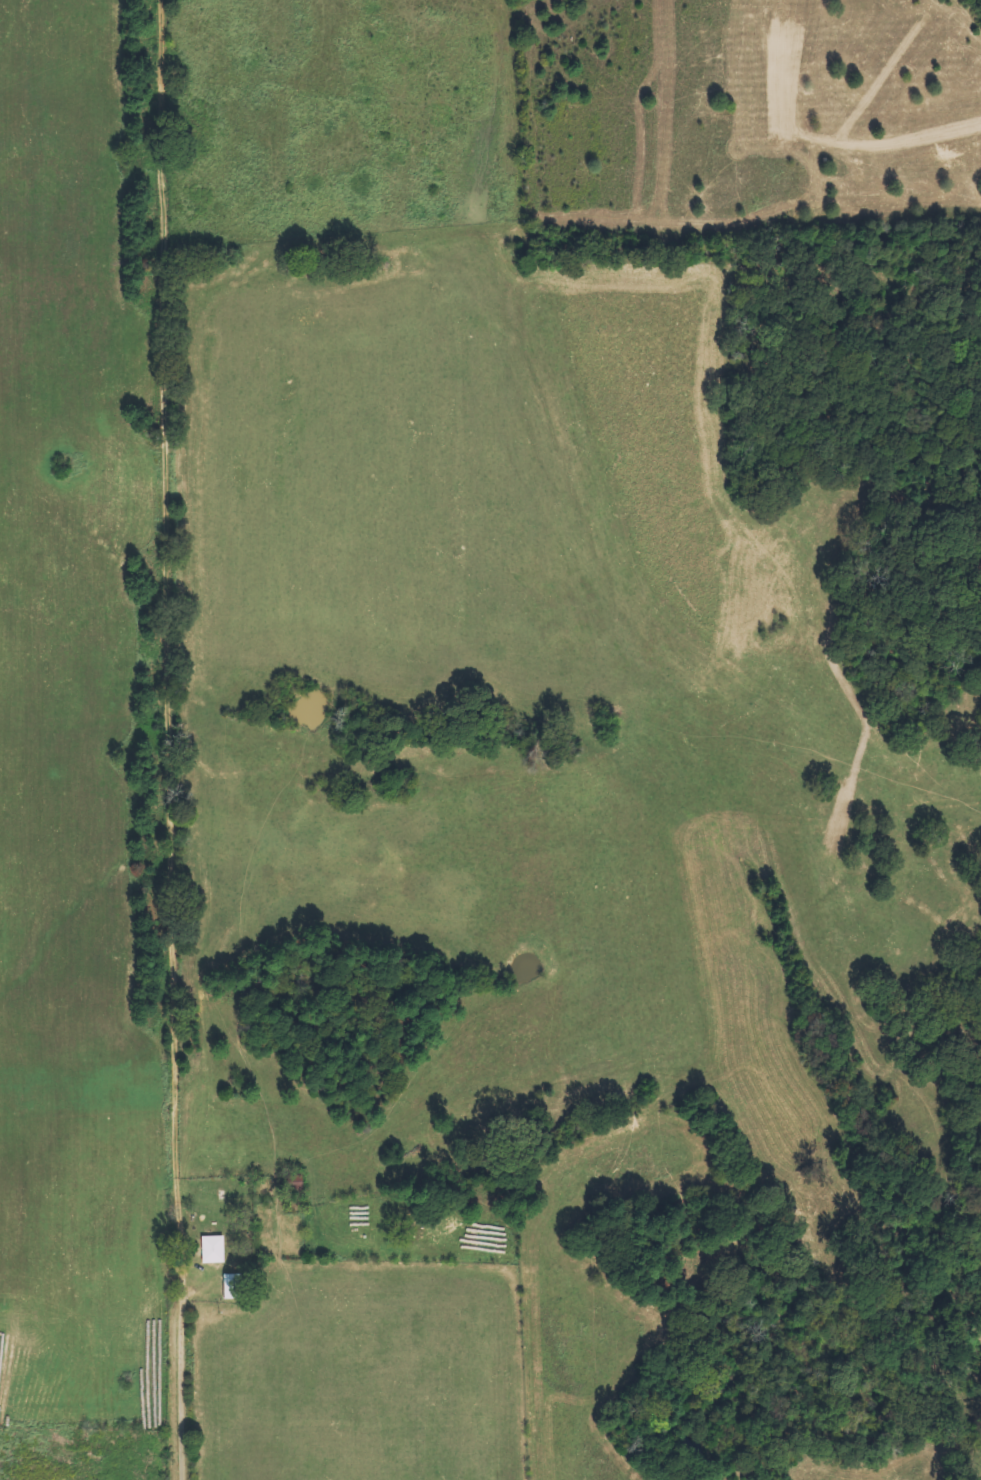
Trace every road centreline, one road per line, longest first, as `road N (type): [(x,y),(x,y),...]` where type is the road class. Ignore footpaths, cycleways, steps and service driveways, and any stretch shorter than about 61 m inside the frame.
road 1 (residential): [(187,1479),(187,1330)]

